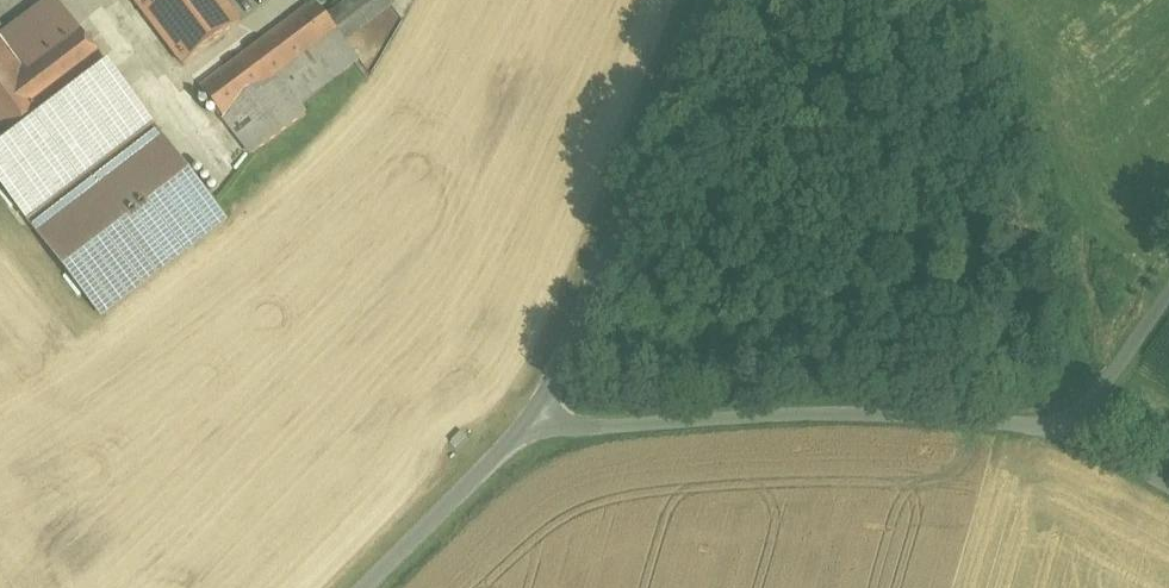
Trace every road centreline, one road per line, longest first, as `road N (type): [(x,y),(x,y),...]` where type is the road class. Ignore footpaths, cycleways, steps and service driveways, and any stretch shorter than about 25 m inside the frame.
road 1 (residential): [(519,441),(905,425),(1076,435),(1168,487)]
road 2 (residential): [(721,0),(564,387),(519,441)]
road 3 (residential): [(519,441),(379,587)]

